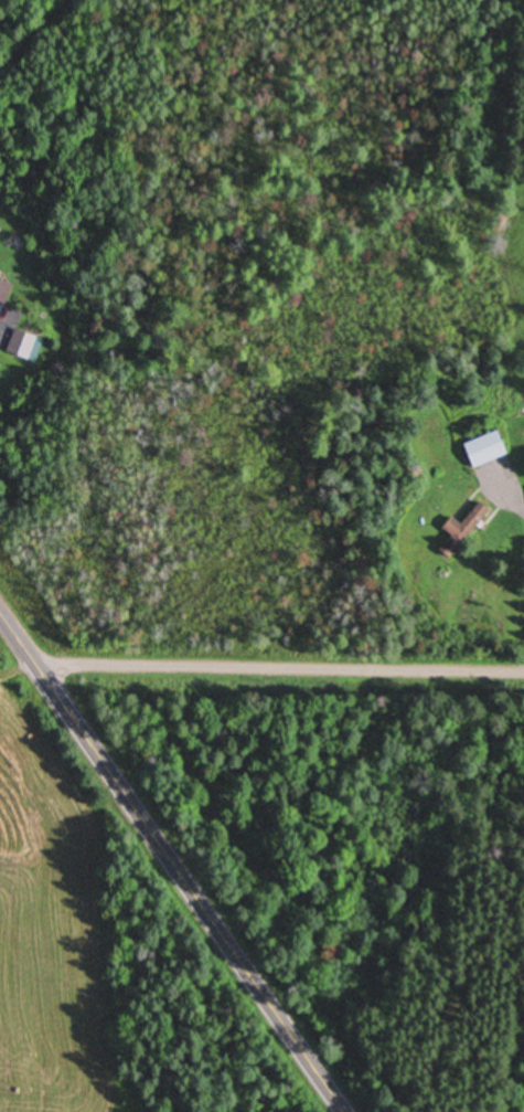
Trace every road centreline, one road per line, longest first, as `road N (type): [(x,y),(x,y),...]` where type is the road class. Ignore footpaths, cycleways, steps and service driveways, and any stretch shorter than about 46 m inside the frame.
road 1 (tertiary): [(0,612),(350,1111)]
road 2 (residential): [(35,658),(523,668)]

